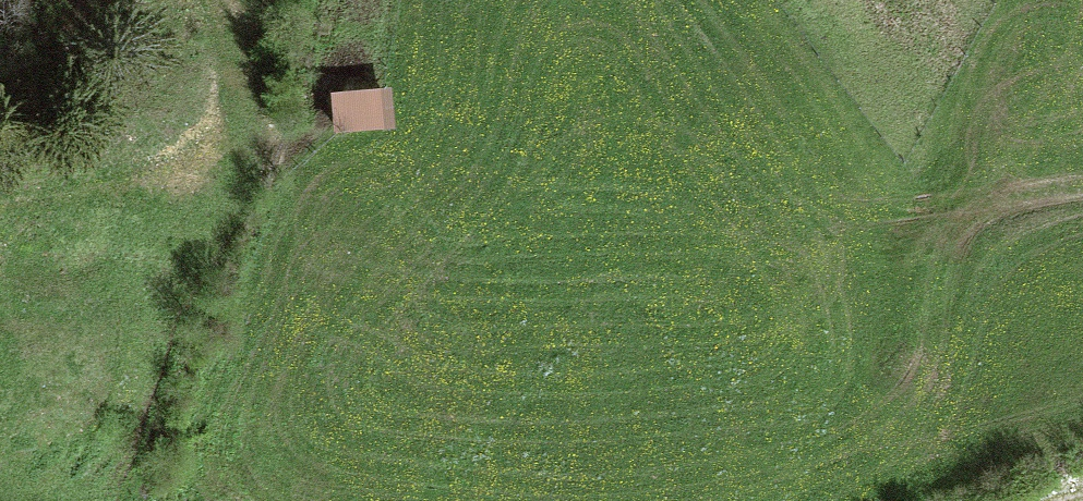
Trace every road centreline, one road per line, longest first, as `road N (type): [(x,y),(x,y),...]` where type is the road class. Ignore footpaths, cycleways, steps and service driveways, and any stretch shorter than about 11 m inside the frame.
road 1 (track): [(215,130),(256,148),(529,211),(844,216),(974,211),(1082,194)]
road 2 (track): [(214,0),(229,82),(215,130),(195,144),(0,187)]

